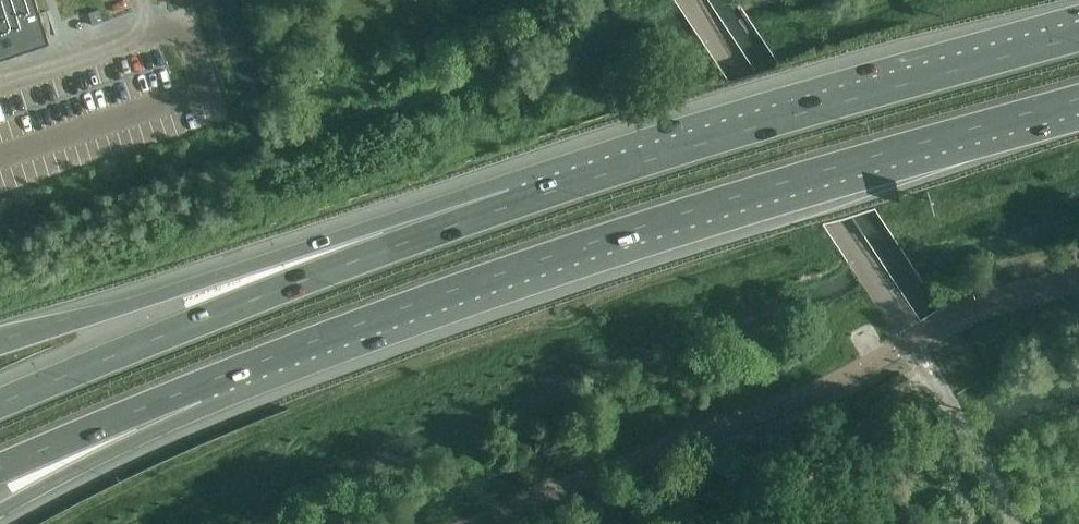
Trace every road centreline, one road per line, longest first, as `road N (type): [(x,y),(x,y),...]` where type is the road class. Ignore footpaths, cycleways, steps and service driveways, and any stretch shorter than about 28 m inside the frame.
road 1 (trunk): [(190,390),(622,233),(1078,100)]
road 2 (trunk): [(1078,39),(500,209)]
road 3 (trunk): [(500,209),(257,299),(0,407)]
road 4 (trunk): [(500,209),(353,236),(0,345)]
road 5 (trunk): [(0,515),(148,435),(190,390)]
road 6 (trunk): [(0,478),(190,390)]

